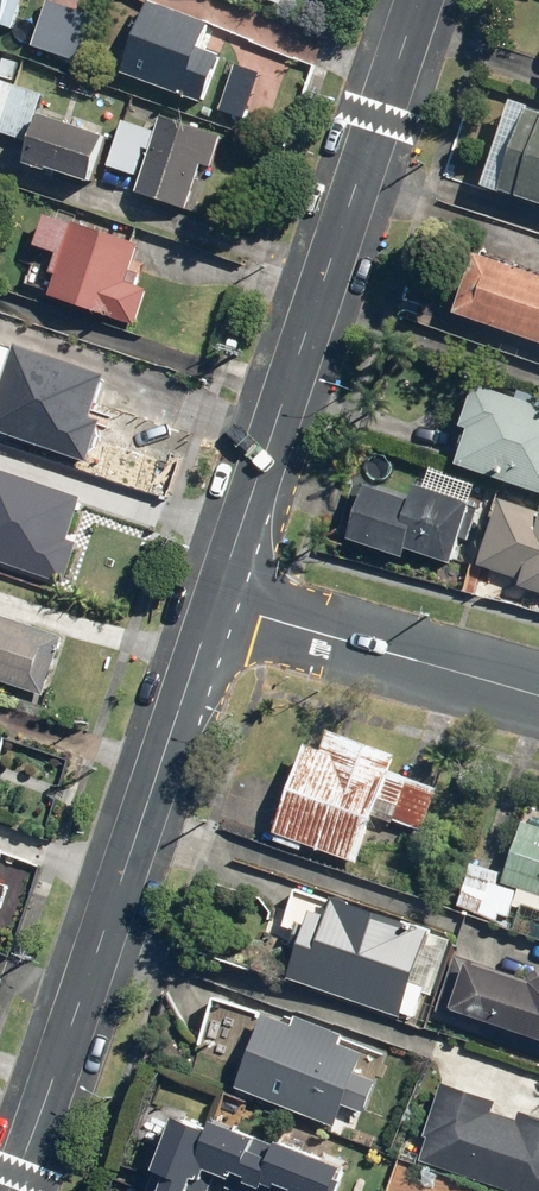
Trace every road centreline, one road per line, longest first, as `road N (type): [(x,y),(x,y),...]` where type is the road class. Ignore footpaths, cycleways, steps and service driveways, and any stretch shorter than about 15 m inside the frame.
road 1 (residential): [(421,0),(216,604)]
road 2 (residential): [(216,604),(12,1190)]
road 3 (residential): [(538,694),(216,604)]

